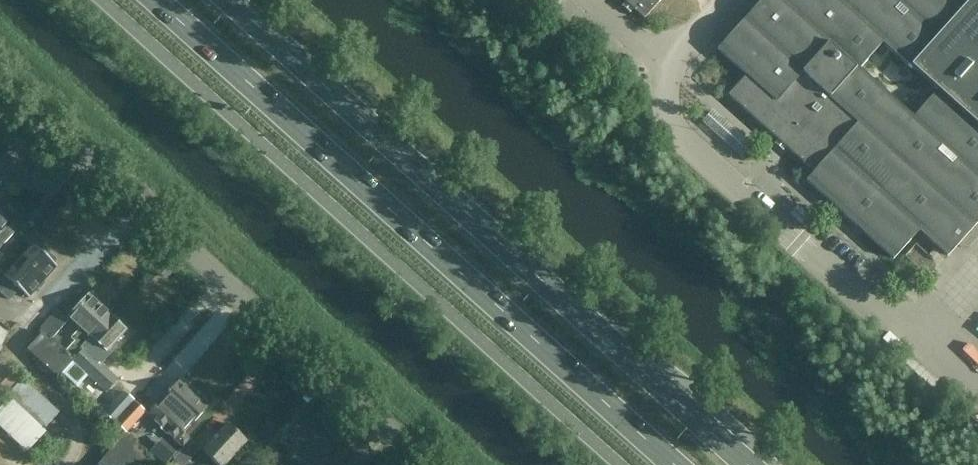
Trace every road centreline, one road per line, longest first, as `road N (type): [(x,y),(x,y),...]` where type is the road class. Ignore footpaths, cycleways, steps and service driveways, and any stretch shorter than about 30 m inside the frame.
road 1 (trunk): [(753,464),(230,0)]
road 2 (trunk): [(152,0),(670,464)]
road 3 (residential): [(430,464),(0,80)]

